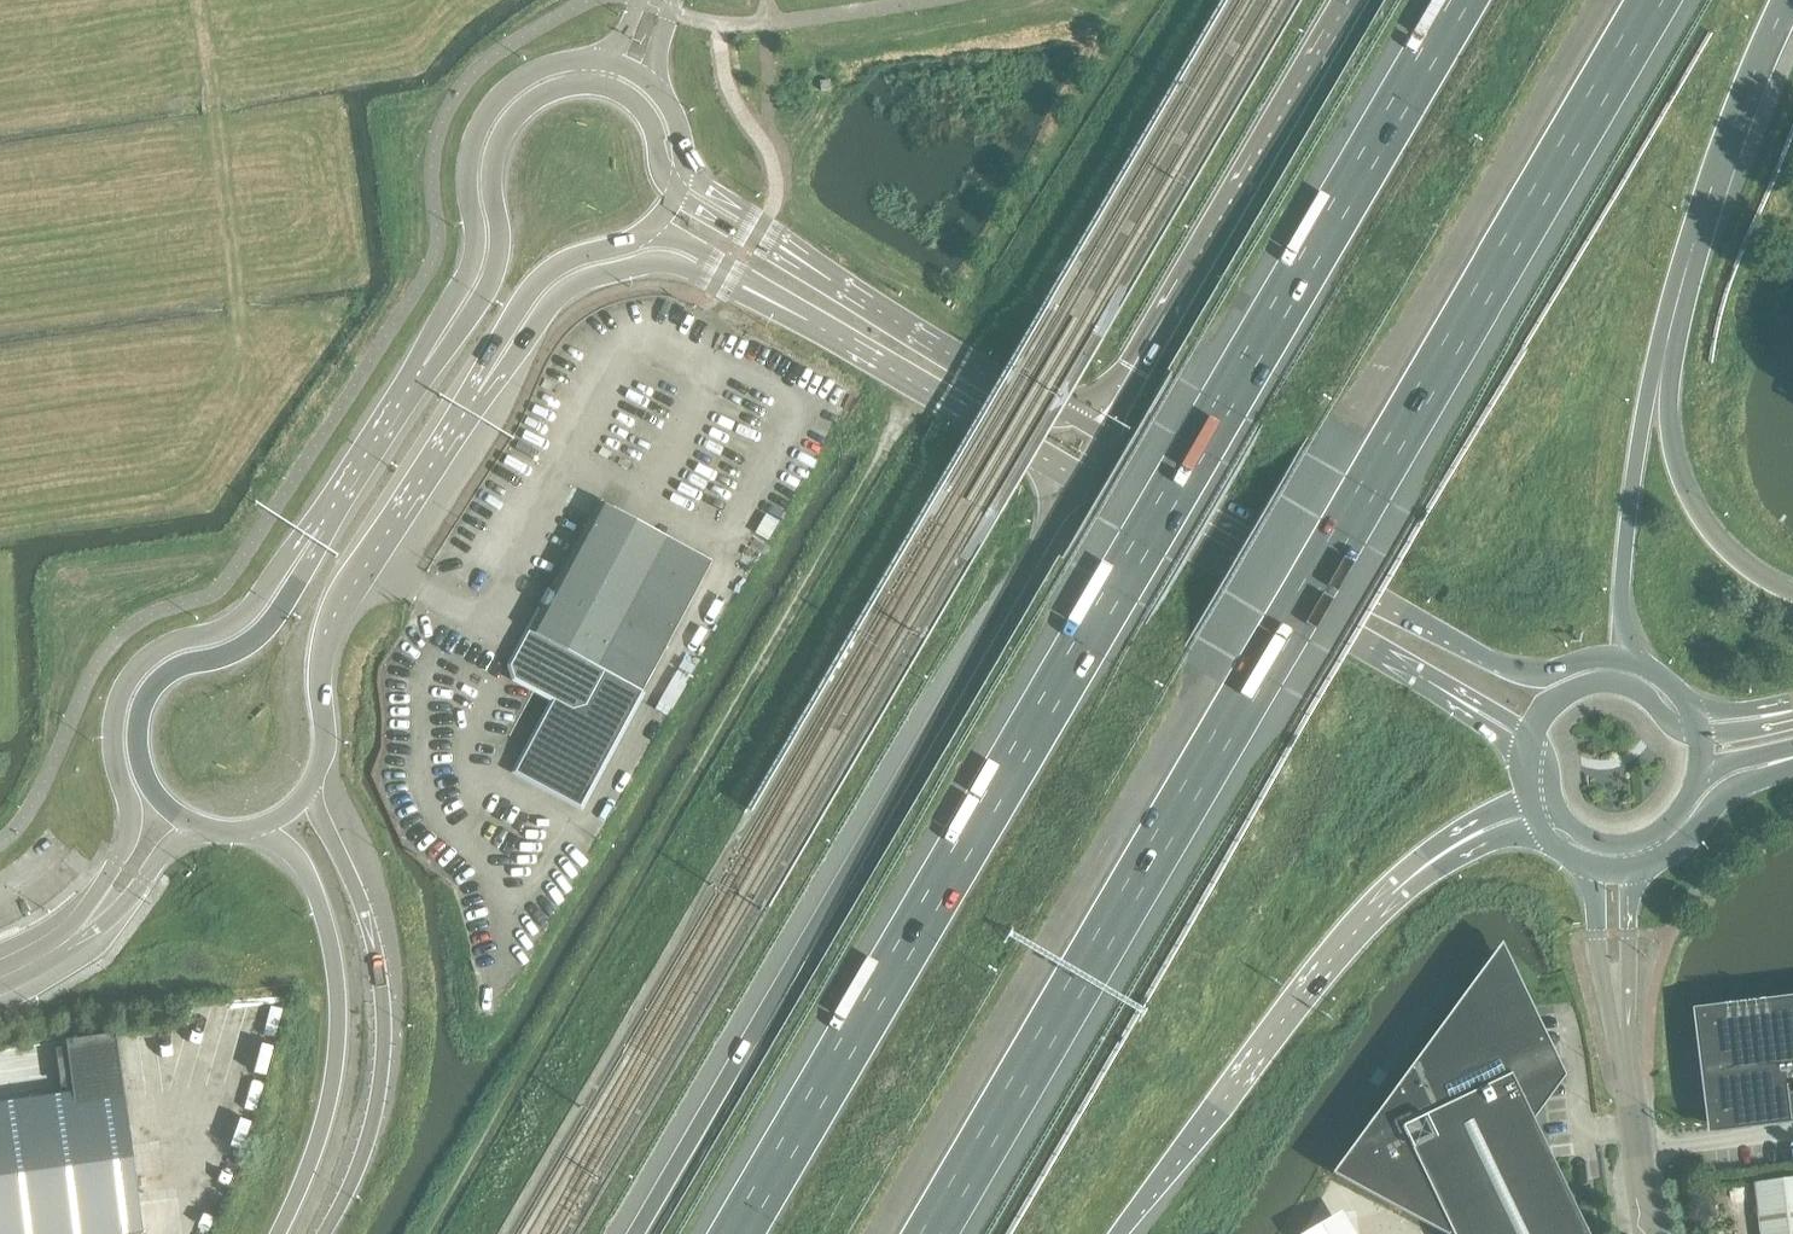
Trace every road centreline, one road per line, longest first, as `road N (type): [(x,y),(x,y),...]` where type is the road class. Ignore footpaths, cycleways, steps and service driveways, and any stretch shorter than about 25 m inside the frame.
road 1 (motorway): [(935,1233),(1658,0)]
road 2 (motorway): [(1465,0),(742,1233)]
road 3 (motorway): [(1076,478),(638,1233)]
road 4 (secondary): [(1620,657),(1517,673),(1091,436)]
road 5 (motorway): [(1353,0),(1091,436)]
road 6 (motorway): [(1620,657),(1630,498),(1647,390),(1710,177)]
road 7 (motorway): [(1122,1233),(1347,941),(1419,869)]
road 8 (secondary): [(325,1233),(374,1117),(384,1029),(363,904),(312,788)]
road 9 (secondary): [(312,788),(324,756),(320,665),(329,625),(490,371)]
road 10 (motorway): [(1792,591),(1759,576),(1704,519),(1674,441),(1681,309),(1710,177)]
road 11 (secondary): [(258,825),(298,858),(317,893),(338,1018),(326,1115),(277,1233)]
road 12 (secondary): [(1076,478),(1430,682)]
road 13 (secondary): [(304,547),(291,593),(252,641),(168,672),(141,706),(144,776),(158,799),(200,827)]
road 14 (secondary): [(609,60),(537,69),(489,107),(467,165),(474,254),(434,349)]
road 15 (secondary): [(1091,436),(786,250)]
road 16 (secondary): [(772,301),(1076,478)]
road 17 (secondary): [(592,83),(537,99),(497,143),(489,178),(499,237),(494,270),(474,310),(434,349)]
road 18 (secondary): [(304,547),(231,625),(147,655),(124,679),(110,739),(121,781)]
road 19 (secondary): [(490,371),(563,293),(636,265),(672,263),(772,301)]
road 20 (secondary): [(434,349),(304,547)]
road 21 (secondary): [(490,371),(506,326),(547,271),(638,237)]
road 22 (unclassified): [(1646,1233),(1620,1027)]
road 23 (tertiary): [(44,957),(115,916),(166,854),(200,827)]
road 24 (tertiary): [(121,781),(127,843),(85,915),(44,957)]
road 25 (secondary): [(1699,732),(1674,726),(1642,694),(1606,682),(1560,697),(1530,733)]
road 26 (motorway): [(1710,177),(1792,2)]
road 27 (secondary): [(1636,869),(1675,849),(1712,807),(1792,769)]
road 28 (unclassified): [(1588,865),(1606,993),(1620,1027)]
road 29 (unclassified): [(1620,1027),(1636,869)]
road 30 (secondary): [(638,237),(678,240),(772,301)]
road 31 (secondary): [(676,192),(641,109),(617,89),(592,83)]
road 32 (motorway): [(1419,869),(1469,823),(1530,802)]
road 33 (secondary): [(786,250),(684,166)]
road 34 (motorway): [(1419,869),(1478,846),(1544,833)]
road 35 (secondary): [(786,250),(754,240),(676,192)]
road 36 (track): [(221,124),(205,0)]

